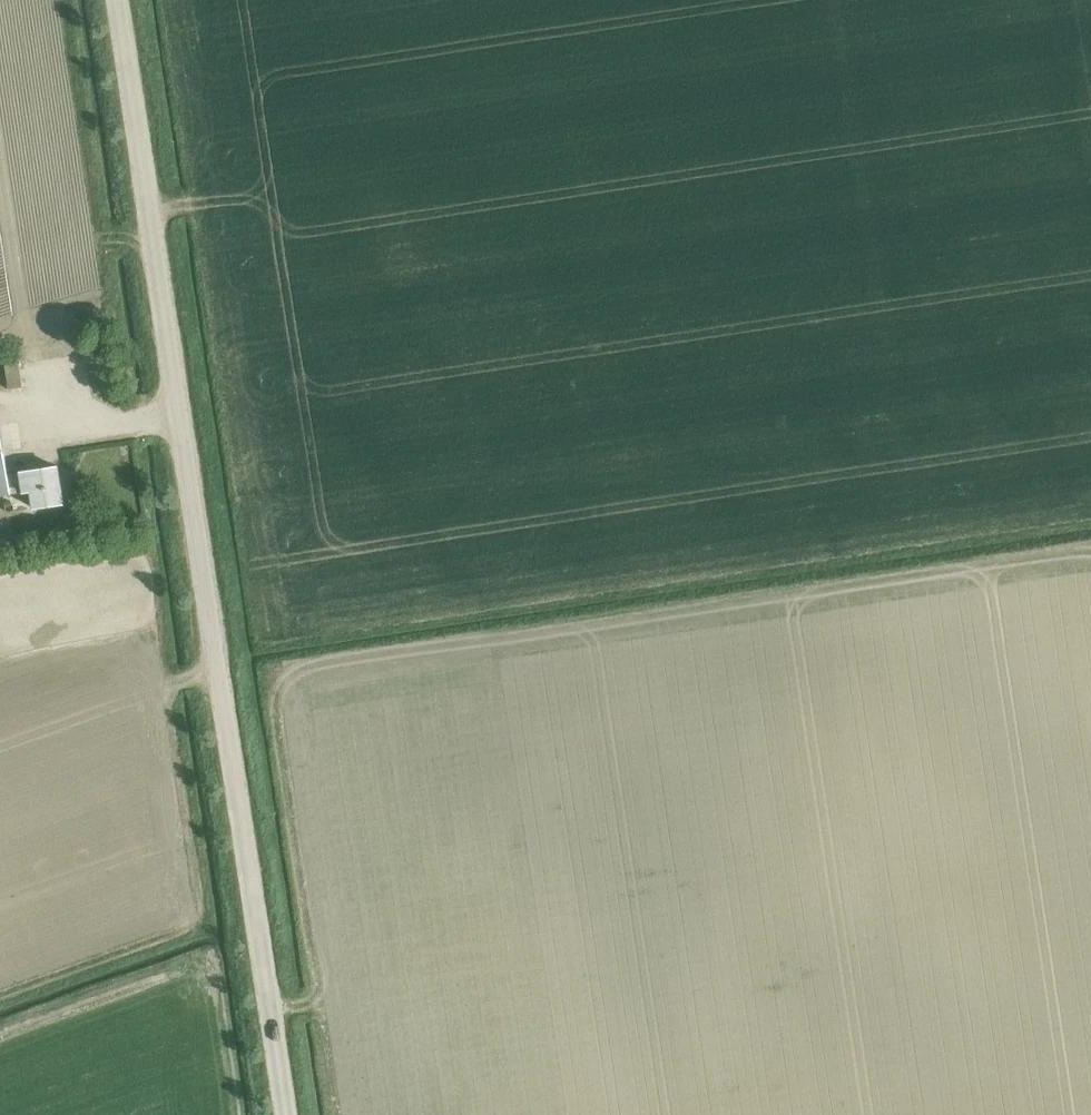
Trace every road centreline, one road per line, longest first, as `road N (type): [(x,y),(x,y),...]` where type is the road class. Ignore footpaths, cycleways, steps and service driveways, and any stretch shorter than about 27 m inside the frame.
road 1 (unclassified): [(283,1114),(117,0)]

